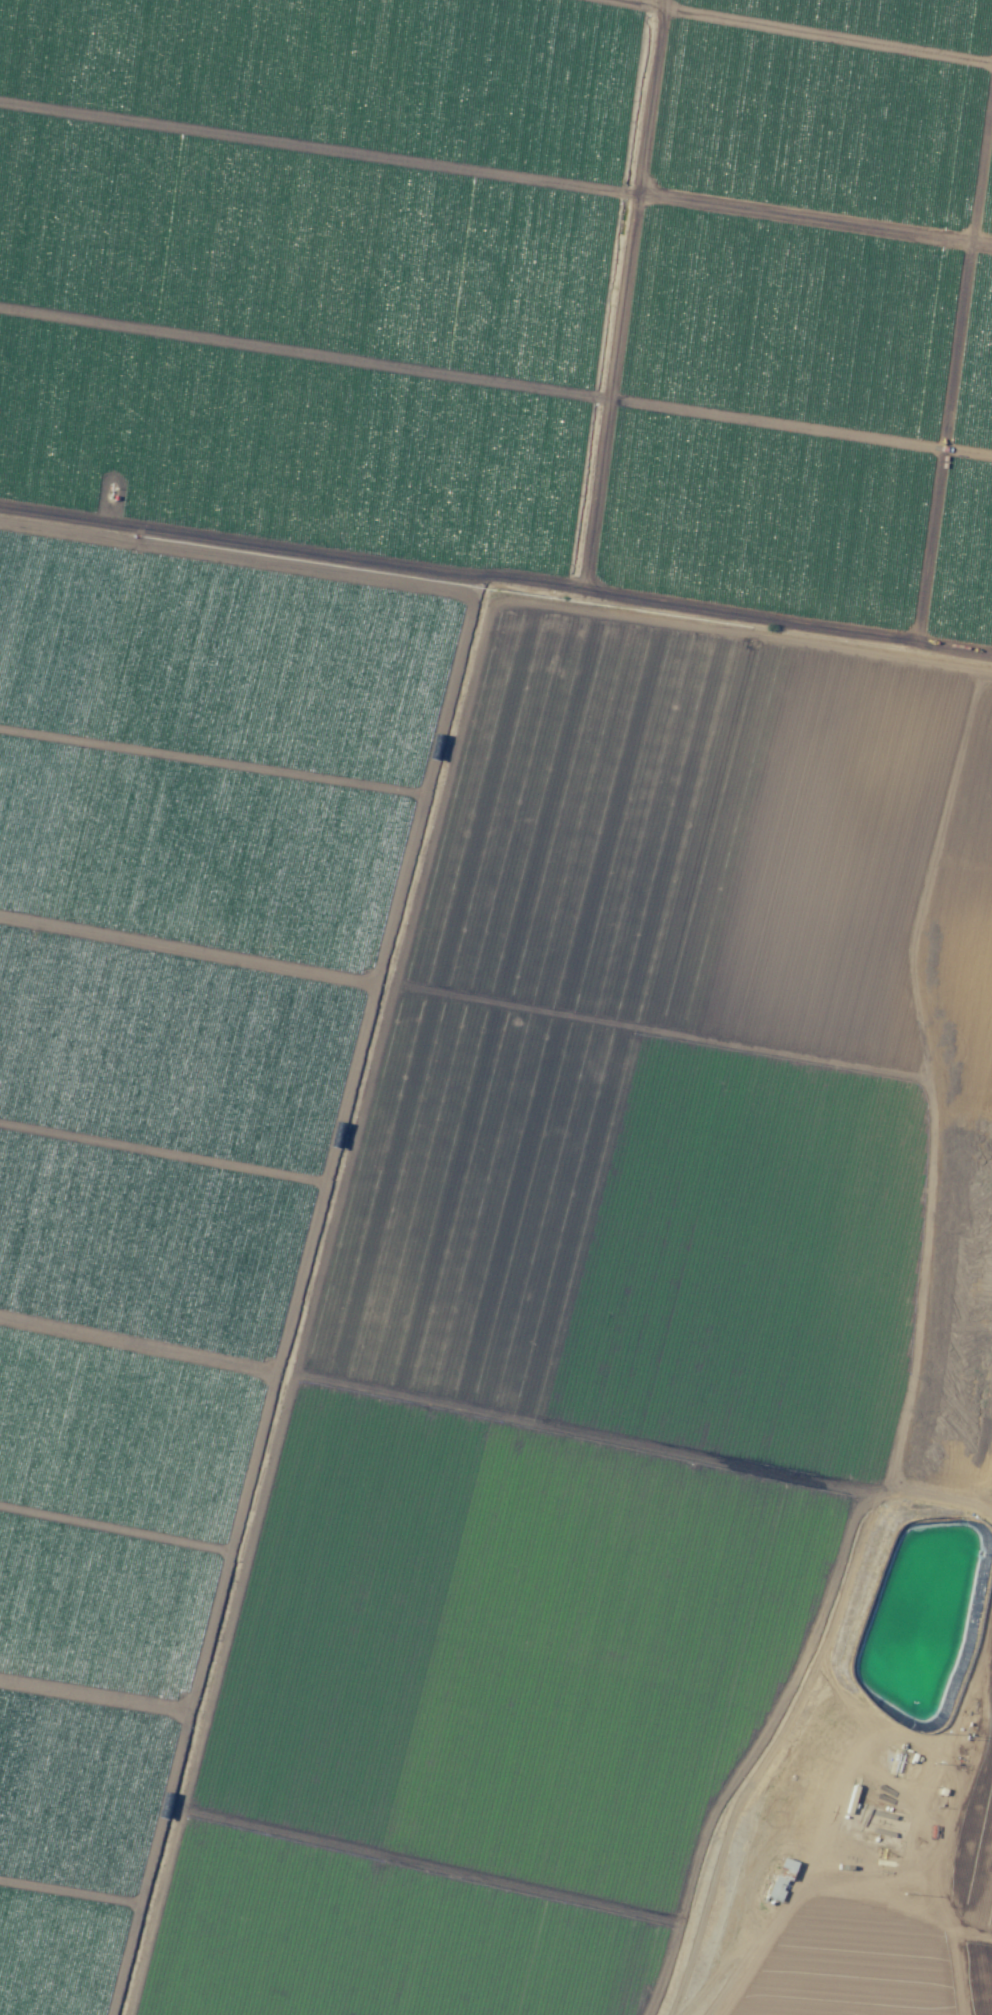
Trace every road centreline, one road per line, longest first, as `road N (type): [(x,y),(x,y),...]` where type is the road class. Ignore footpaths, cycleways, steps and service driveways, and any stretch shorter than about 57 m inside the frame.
road 1 (track): [(991,1573),(979,1690),(932,1859),(961,2014)]

